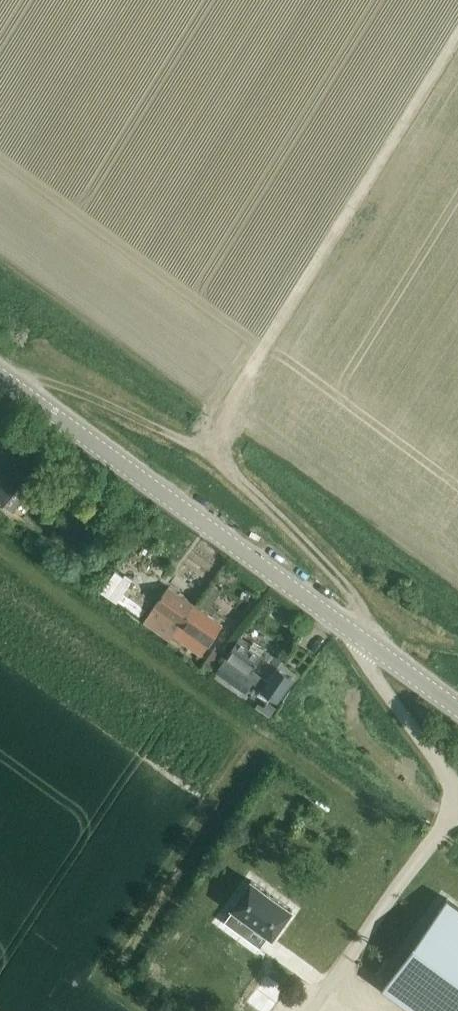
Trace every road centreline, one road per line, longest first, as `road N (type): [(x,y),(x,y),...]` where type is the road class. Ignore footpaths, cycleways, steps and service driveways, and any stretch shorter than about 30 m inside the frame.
road 1 (tertiary): [(457,707),(0,376)]
road 2 (track): [(213,455),(245,377),(457,35)]
road 3 (track): [(361,635),(366,620),(349,591),(213,455),(38,379),(11,384)]

